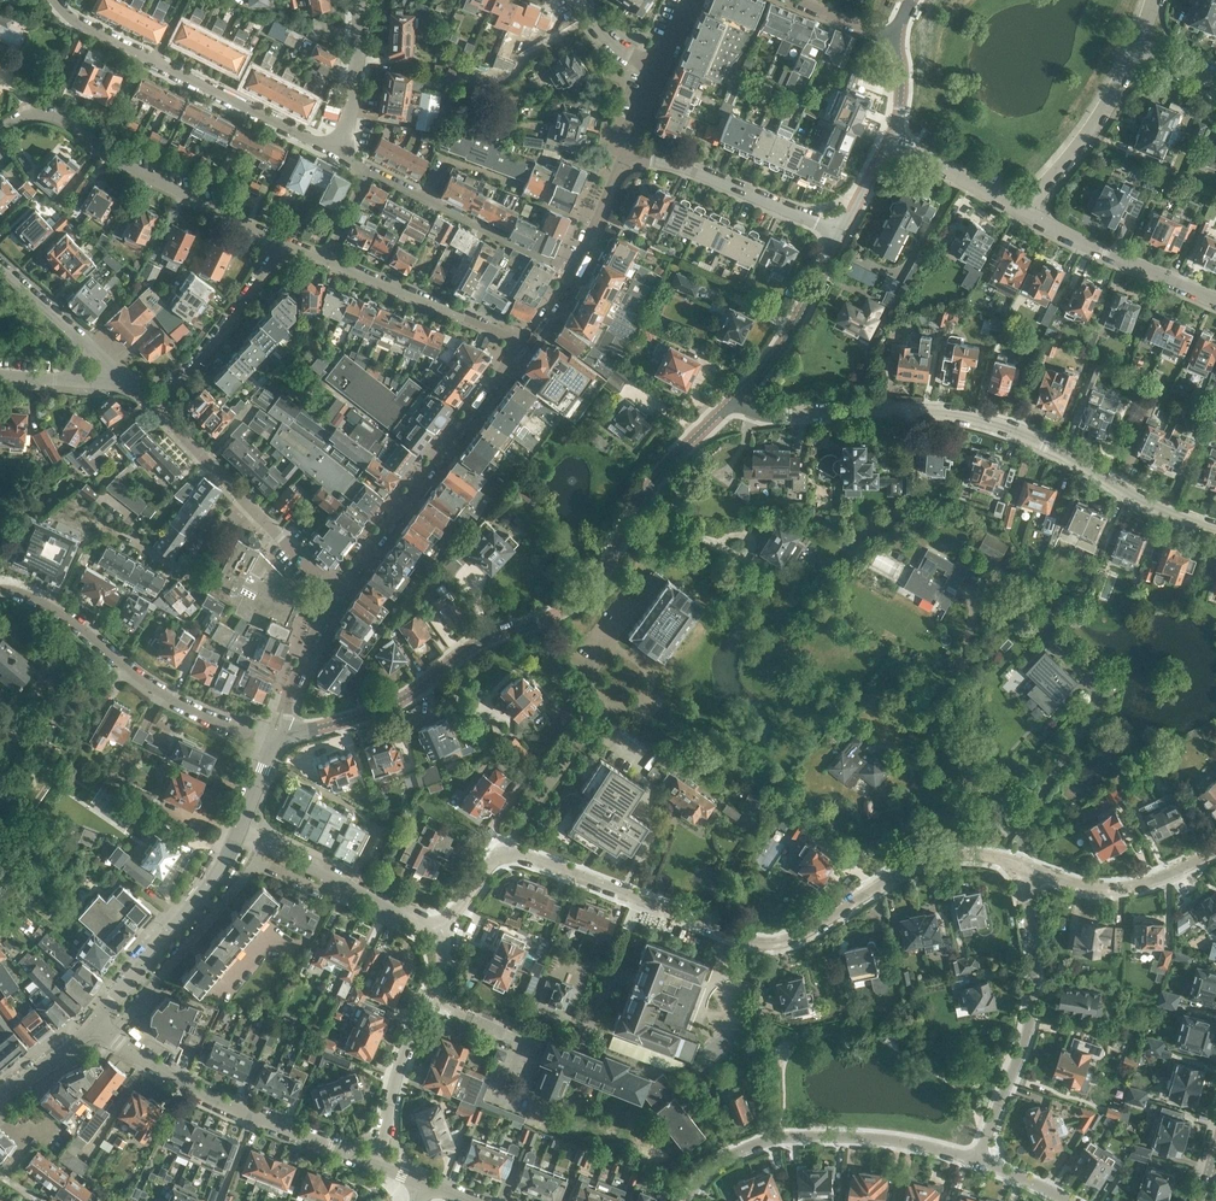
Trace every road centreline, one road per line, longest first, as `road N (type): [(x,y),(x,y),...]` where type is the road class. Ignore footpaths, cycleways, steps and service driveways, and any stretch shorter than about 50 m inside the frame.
road 1 (residential): [(1031,867),(987,854),(937,856),(812,929),(760,942),(504,849),(443,921)]
road 2 (tertiary): [(284,727),(378,711),(462,652),(573,601),(661,467),(734,400)]
road 3 (residential): [(1215,525),(982,420),(889,407),(774,416),(734,400)]
road 4 (residential): [(286,243),(151,178),(54,116),(21,118),(0,133)]
road 5 (residential): [(0,582),(44,595),(151,687),(272,746)]
road 6 (residential): [(694,1200),(726,1160),(782,1138),(895,1140),(980,1159)]
road 7 (residential): [(336,580),(521,340)]
road 8 (residential): [(980,1159),(1036,994),(1031,867)]
road 9 (residential): [(376,1163),(191,1088),(113,1033)]
road 10 (residential): [(376,1163),(390,1091),(446,949),(443,921)]
road 11 (tertiary): [(100,1019),(224,865),(240,831)]
road 12 (residential): [(841,233),(680,165),(623,153)]
road 13 (residential): [(571,271),(366,168)]
road 14 (residential): [(113,1033),(260,858)]
road 15 (residential): [(1215,300),(1023,211)]
road 16 (residential): [(521,340),(325,261)]
road 17 (residential): [(152,402),(219,337),(286,243)]
road 18 (residential): [(335,151),(154,63)]
road 19 (tertiary): [(734,400),(802,311),(841,233)]
road 20 (residential): [(1023,211),(1094,129),(1138,50)]
road 21 (residential): [(1215,851),(1122,889),(1031,867)]
road 22 (residential): [(284,727),(336,580)]
road 23 (residential): [(335,151),(359,71),(356,0)]
road 24 (residential): [(1023,211),(894,137)]
road 25 (residential): [(336,580),(309,569),(236,493)]
road 26 (residential): [(571,271),(623,153)]
road 27 (tertiary): [(0,1094),(100,1019)]
road 28 (residential): [(236,493),(152,402)]
road 29 (residential): [(90,349),(0,266)]
road 30 (residential): [(154,63),(51,0)]

